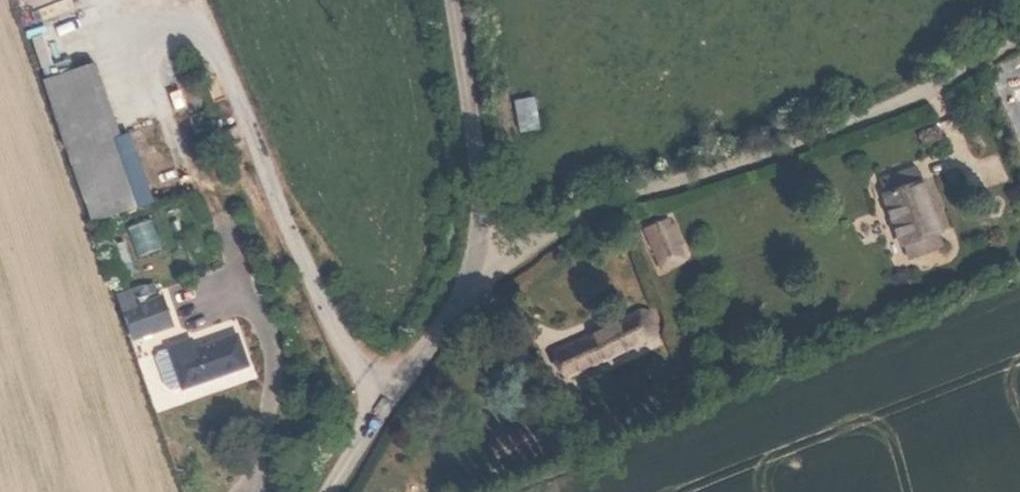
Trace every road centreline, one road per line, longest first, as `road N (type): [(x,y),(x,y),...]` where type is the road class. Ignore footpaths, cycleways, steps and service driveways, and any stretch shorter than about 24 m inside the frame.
road 1 (unclassified): [(453,0),(476,122),(481,201),(472,259),(448,313),(331,491)]

